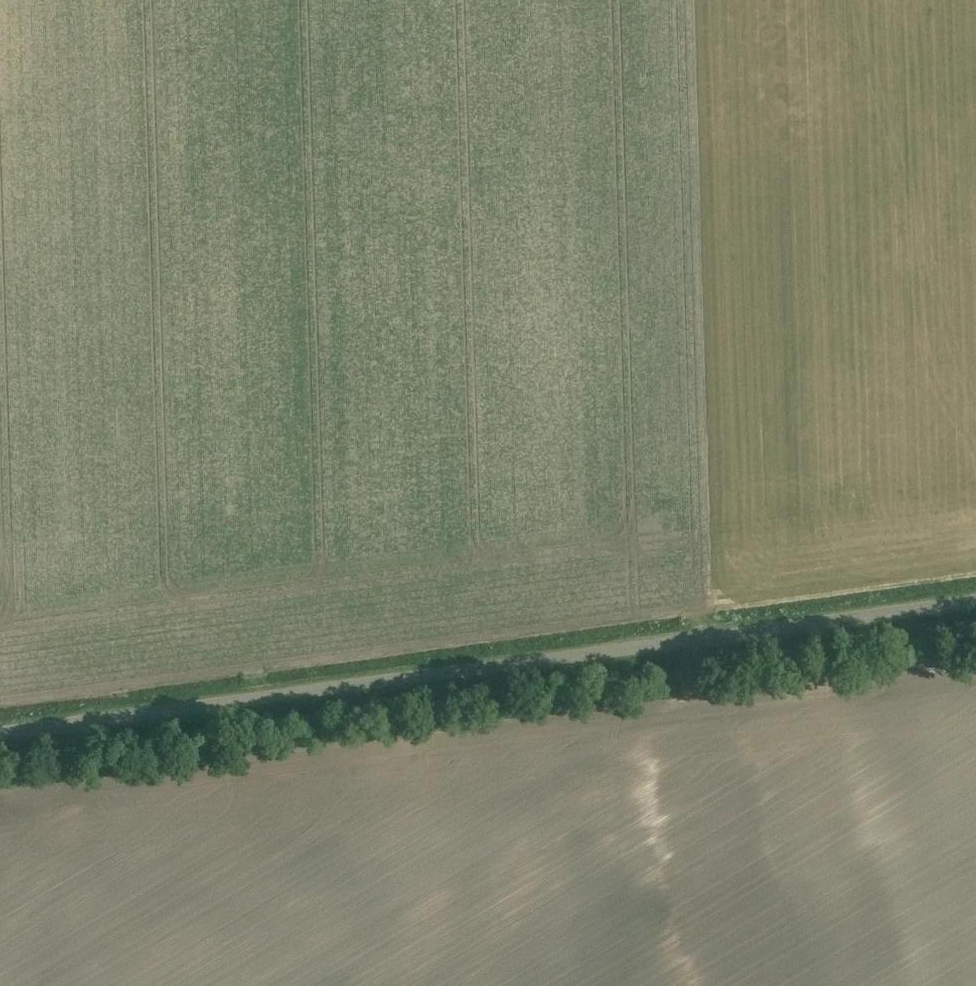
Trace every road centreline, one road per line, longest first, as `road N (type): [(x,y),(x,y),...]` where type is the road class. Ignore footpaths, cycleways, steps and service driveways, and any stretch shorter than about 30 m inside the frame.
road 1 (unclassified): [(0,739),(975,603)]

